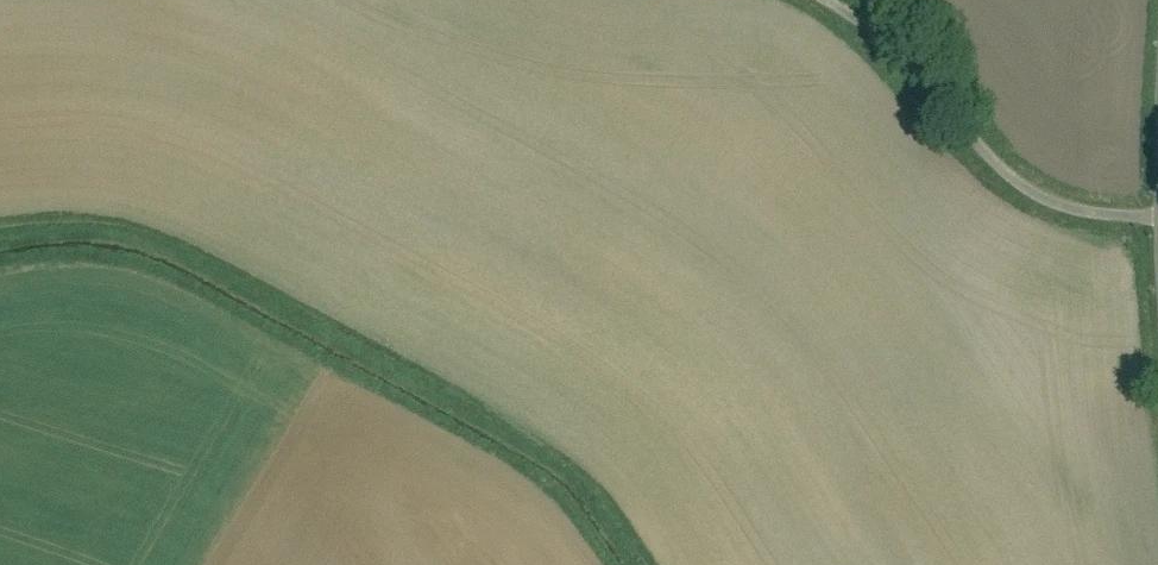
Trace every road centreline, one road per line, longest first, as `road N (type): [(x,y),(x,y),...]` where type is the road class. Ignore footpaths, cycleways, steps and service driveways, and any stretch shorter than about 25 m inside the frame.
road 1 (residential): [(1157,219),(1062,210),(1015,184),(910,67),(825,0)]

